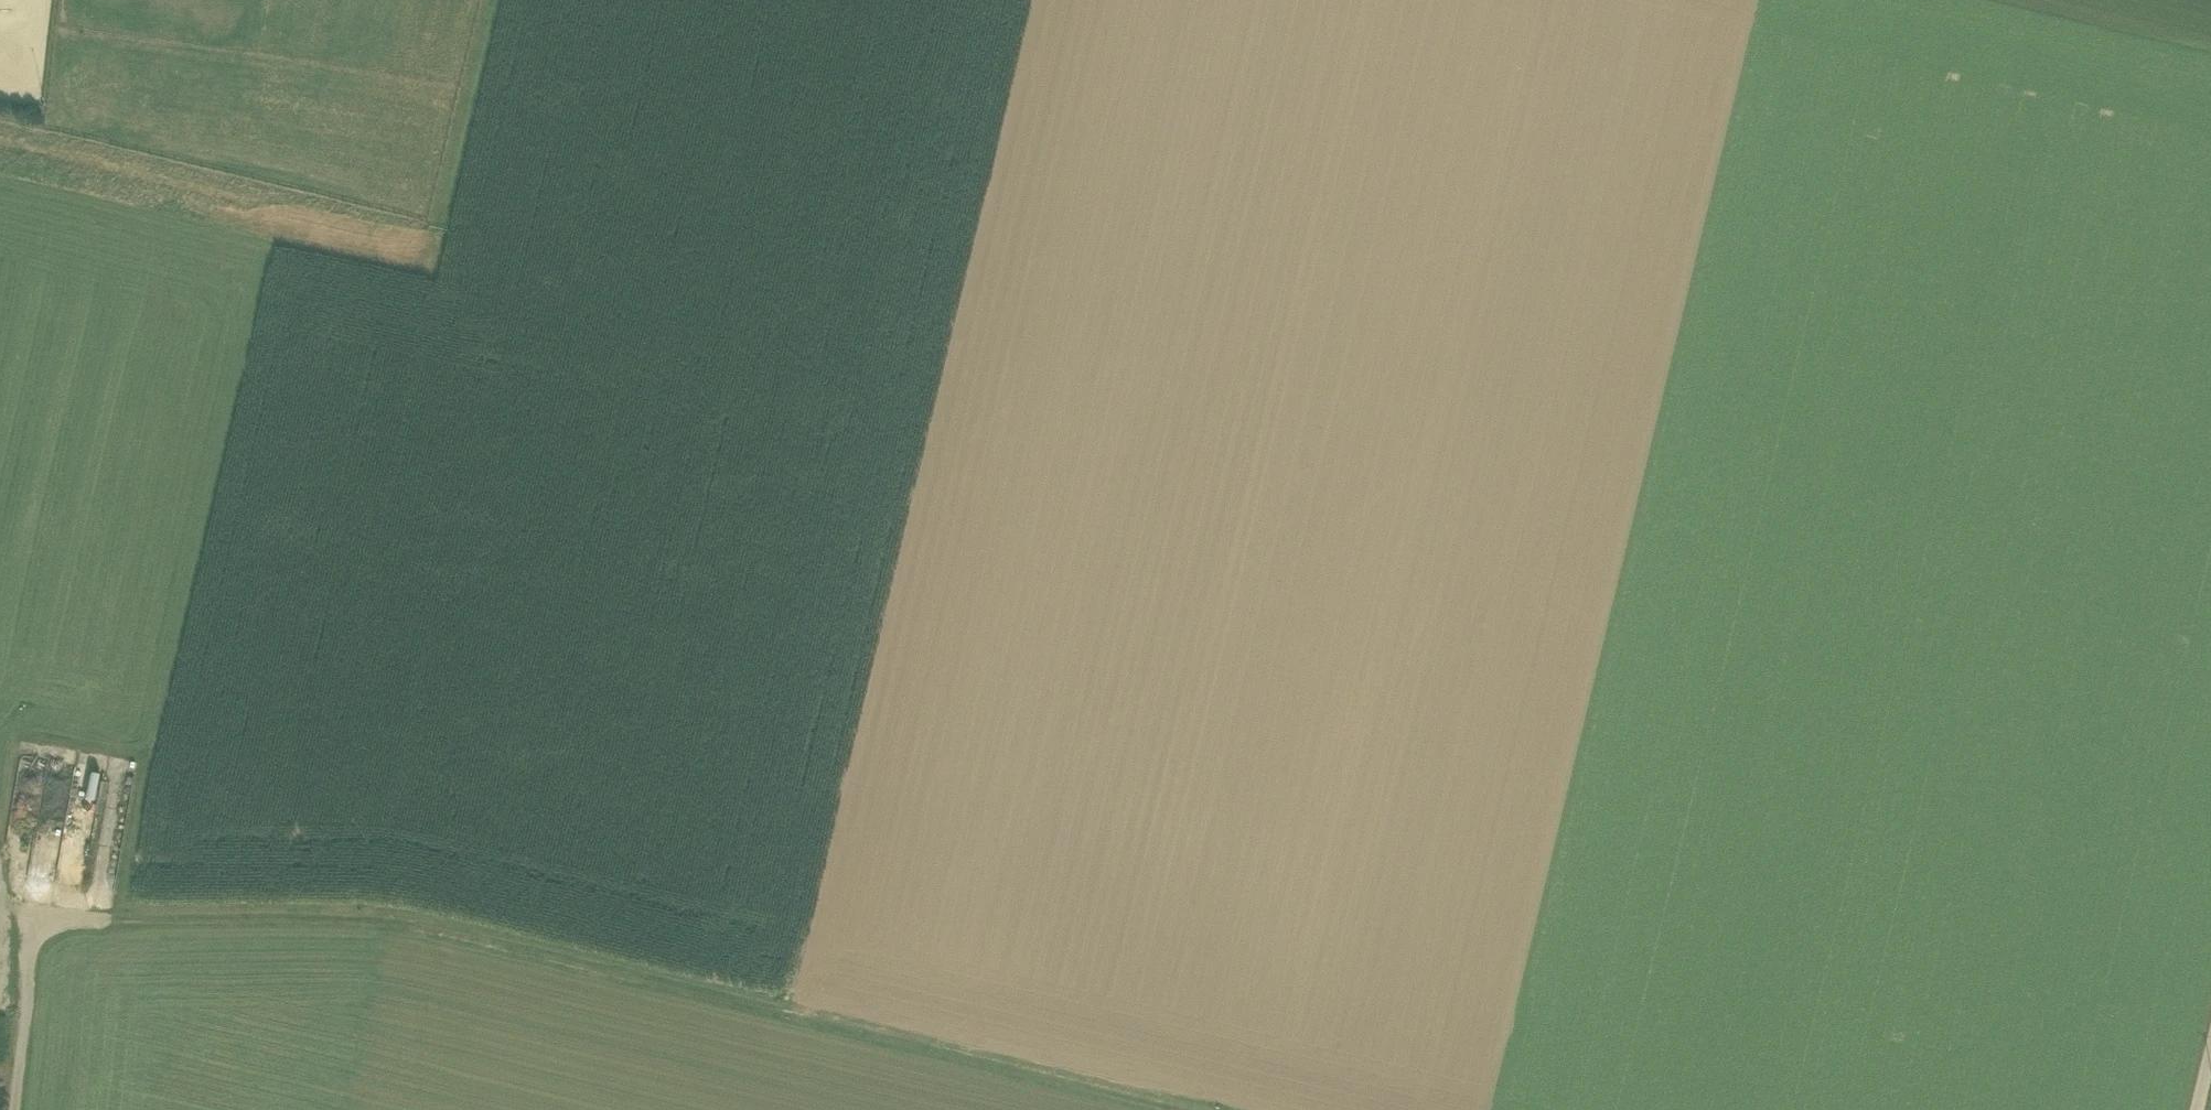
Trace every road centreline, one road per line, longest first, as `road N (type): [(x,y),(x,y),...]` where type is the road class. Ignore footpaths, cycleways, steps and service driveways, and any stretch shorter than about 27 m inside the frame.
road 1 (track): [(493,0),(443,212)]

